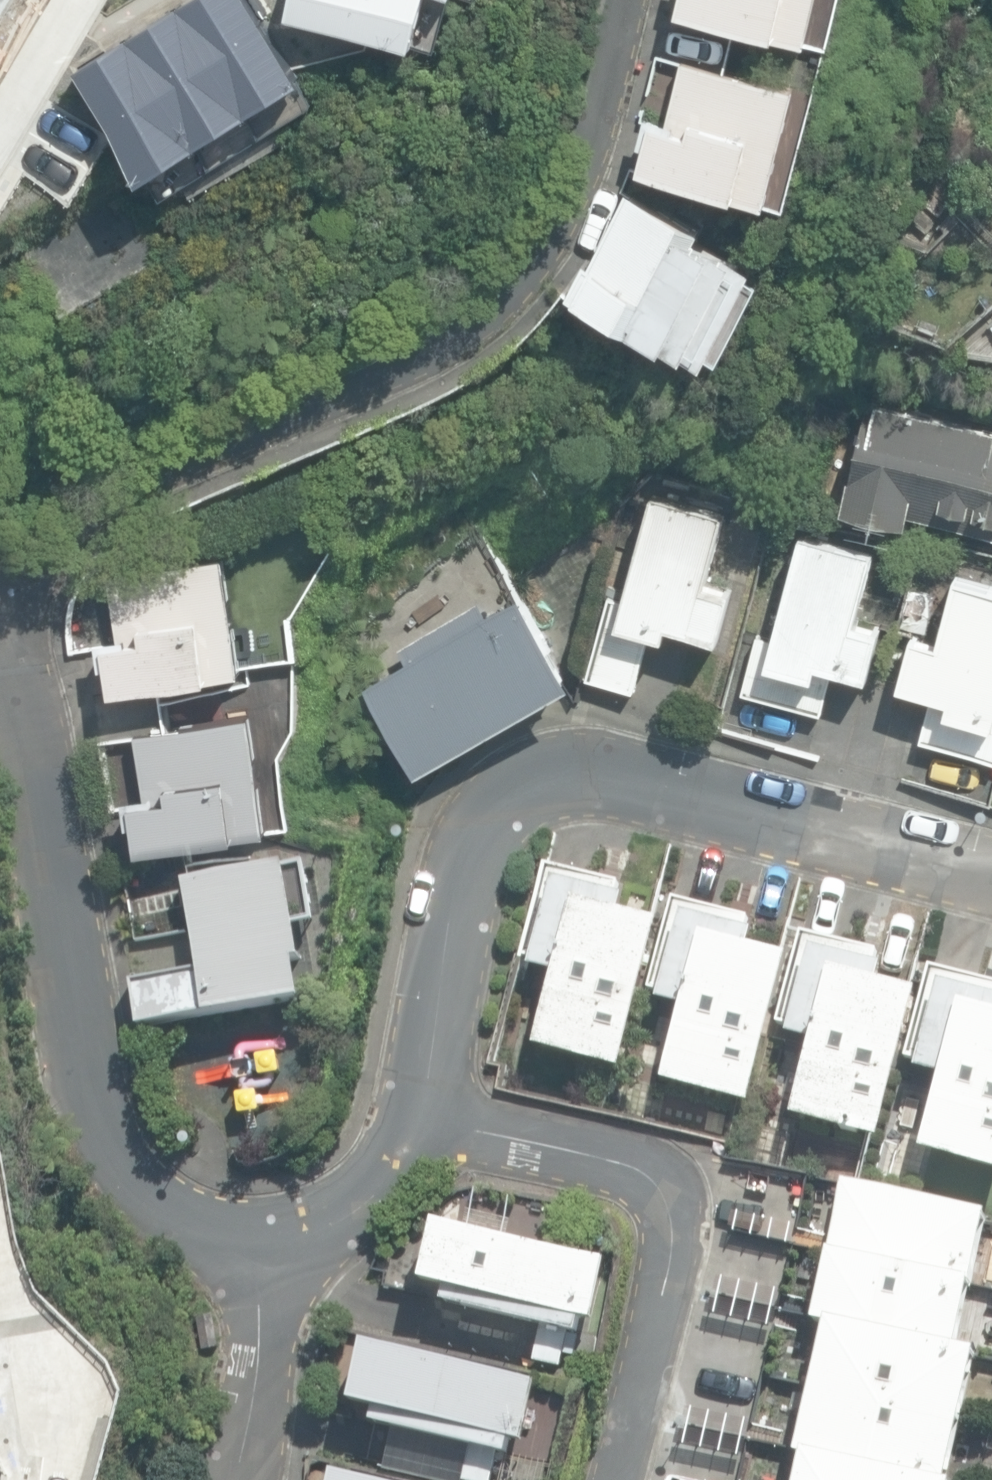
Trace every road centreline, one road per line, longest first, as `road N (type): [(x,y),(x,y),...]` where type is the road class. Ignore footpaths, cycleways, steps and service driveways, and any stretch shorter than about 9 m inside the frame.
road 1 (residential): [(0,591),(94,516),(468,323),(545,251),(588,153),(623,0)]
road 2 (residential): [(420,1124),(457,882),(483,814),(531,780),(583,770),(645,778),(991,874)]
road 3 (residential): [(0,702),(111,1190),(194,1242),(266,1249)]
road 4 (residential): [(420,1124),(570,1147),(643,1173),(667,1202),(673,1257),(622,1479)]
road 5 (residential): [(236,1479),(266,1249)]
road 6 (residential): [(266,1249),(358,1215),(420,1124)]
road 7 (residential): [(80,0),(0,100)]

